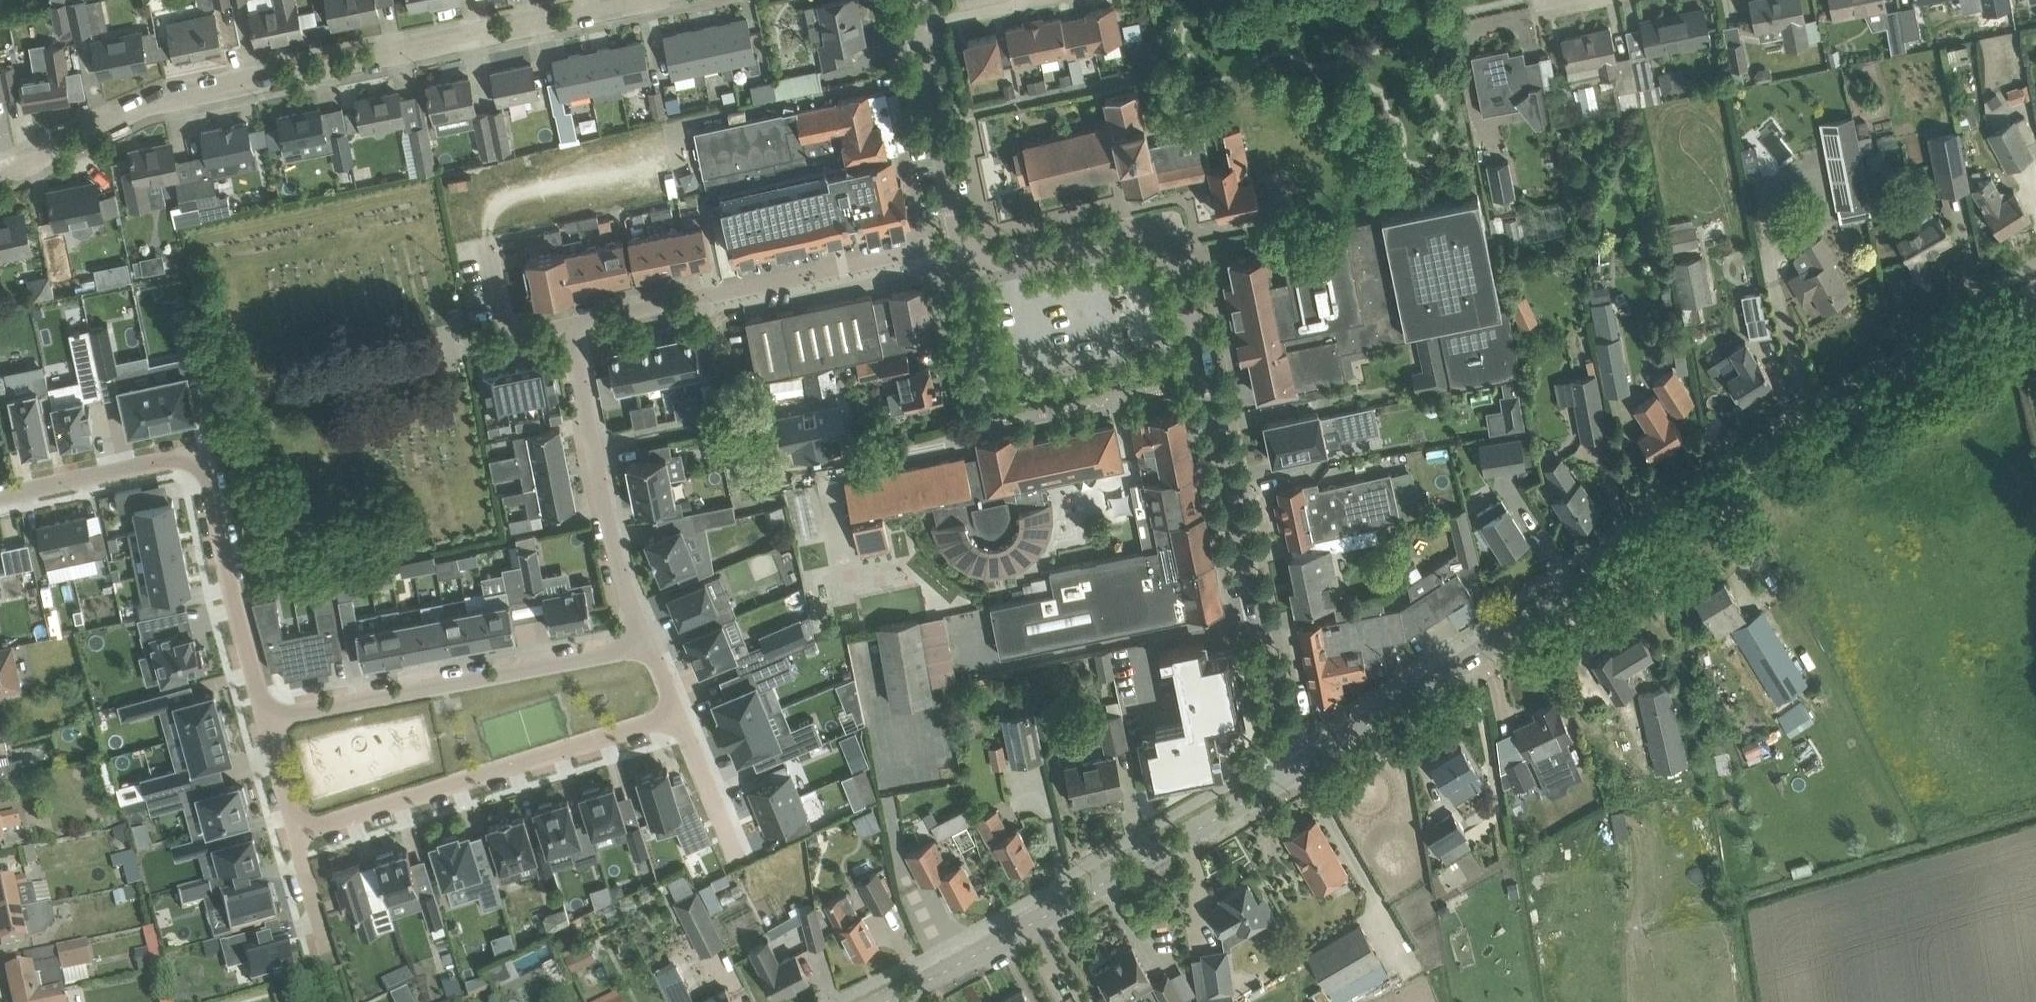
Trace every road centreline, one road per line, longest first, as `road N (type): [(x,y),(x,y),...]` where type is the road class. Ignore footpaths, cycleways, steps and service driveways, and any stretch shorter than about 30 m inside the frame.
road 1 (tertiary): [(1300,770),(2035,293)]
road 2 (residential): [(0,180),(154,106),(649,0)]
road 3 (residential): [(266,720),(288,812),(304,827),(677,715)]
road 4 (tertiary): [(887,1001),(1300,770)]
road 5 (residential): [(0,497),(182,459),(200,464),(209,476),(266,720)]
road 6 (residential): [(1300,770),(1287,741),(1207,357)]
road 7 (residential): [(571,324),(961,249)]
road 8 (residential): [(266,720),(646,643)]
road 9 (residential): [(1207,357),(994,398),(961,249)]
road 10 (residential): [(1207,357),(1182,235),(1165,227),(1004,257),(961,249)]
road 11 (residential): [(646,643),(614,567),(571,324)]
road 12 (residential): [(961,249),(913,22)]

